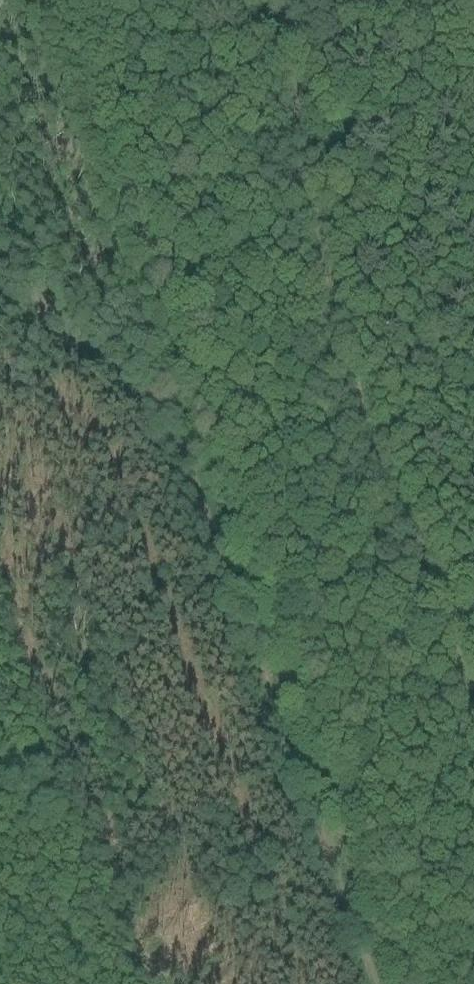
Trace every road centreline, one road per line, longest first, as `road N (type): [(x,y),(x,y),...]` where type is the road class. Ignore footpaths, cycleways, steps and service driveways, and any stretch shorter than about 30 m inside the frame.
road 1 (track): [(0,261),(168,409),(378,983)]
road 2 (track): [(291,0),(309,176),(336,332),(369,449),(473,681)]

